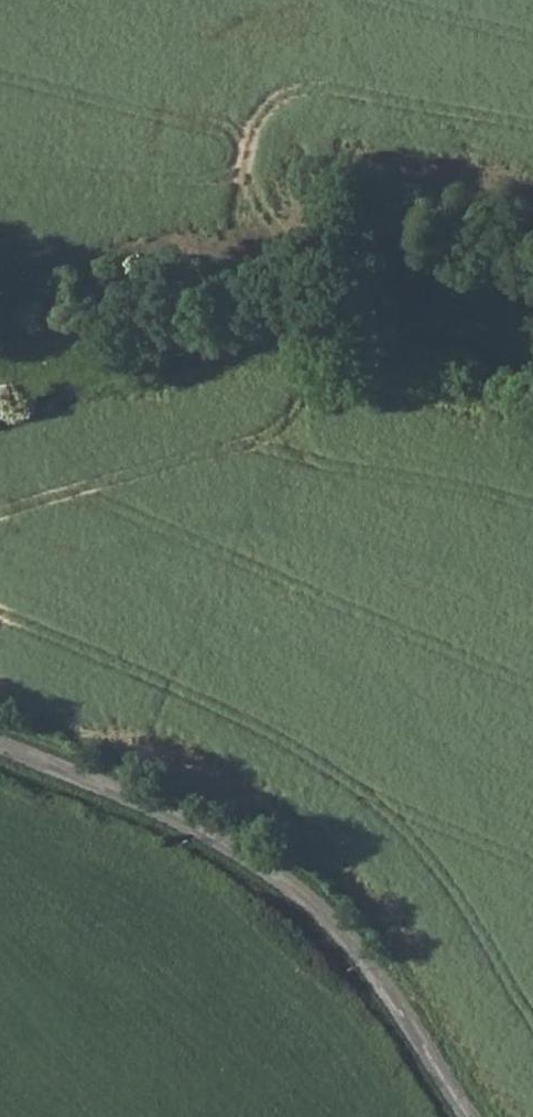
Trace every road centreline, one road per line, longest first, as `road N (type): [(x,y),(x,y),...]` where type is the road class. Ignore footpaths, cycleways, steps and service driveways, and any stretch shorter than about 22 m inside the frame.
road 1 (unclassified): [(472,1116),(352,949),(261,857),(0,746)]

